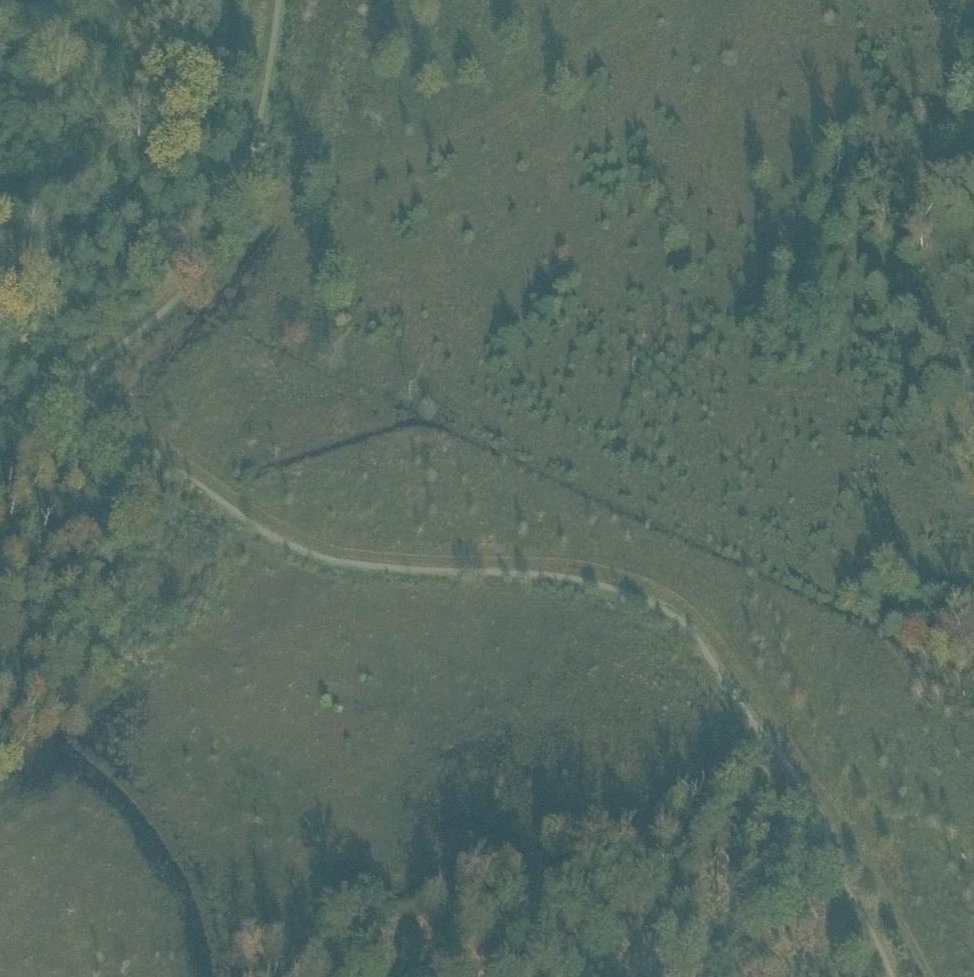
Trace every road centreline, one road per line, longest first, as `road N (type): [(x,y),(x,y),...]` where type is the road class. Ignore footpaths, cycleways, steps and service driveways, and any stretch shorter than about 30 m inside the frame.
road 1 (track): [(265,0),(243,140),(218,221),(151,306),(84,361),(81,380),(264,514),(327,543),(574,563),(628,575),(685,605),(855,845),(927,976)]
road 2 (track): [(664,0),(460,145),(356,197),(229,228)]

